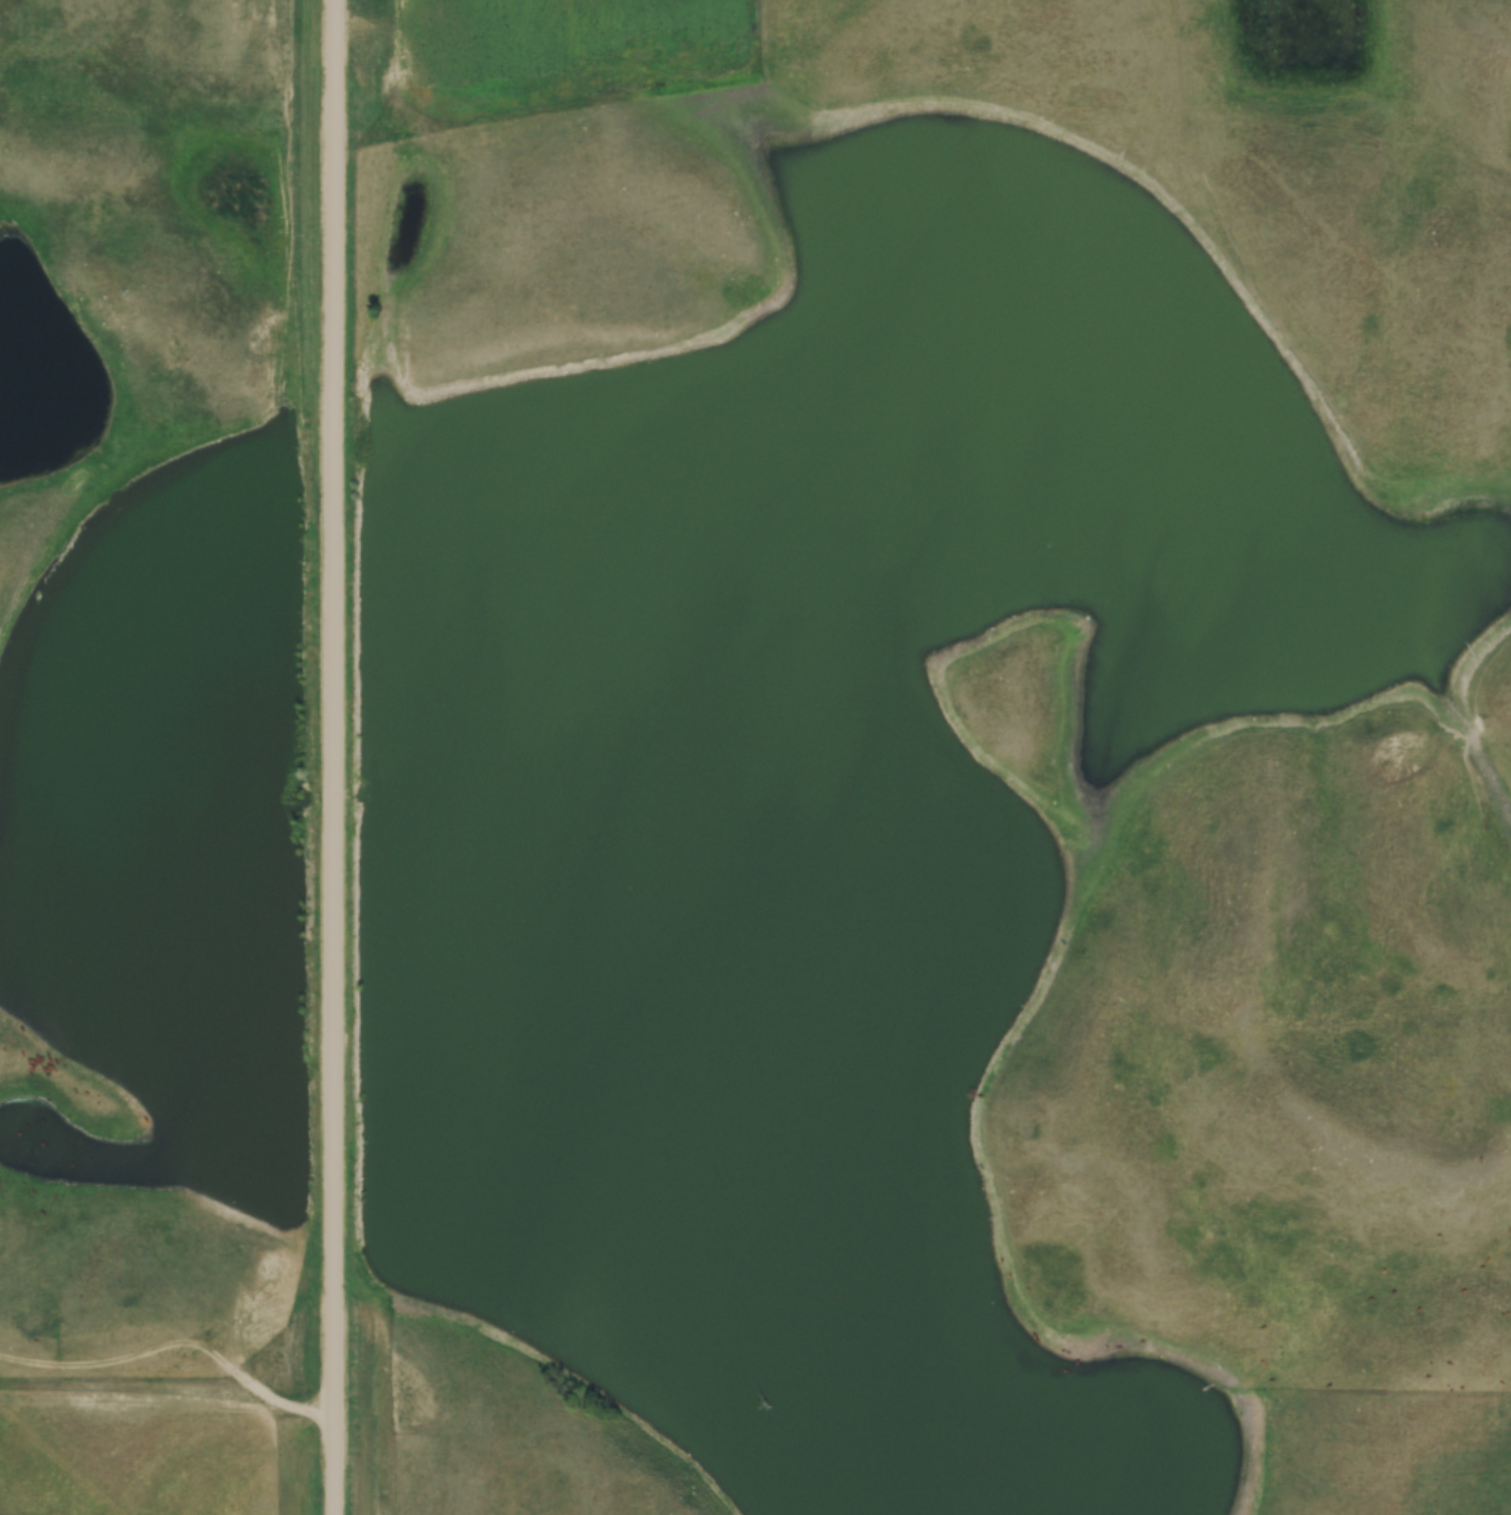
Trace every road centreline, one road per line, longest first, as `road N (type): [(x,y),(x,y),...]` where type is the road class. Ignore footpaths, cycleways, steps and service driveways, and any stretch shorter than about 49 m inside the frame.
road 1 (residential): [(335,1514),(337,0)]
road 2 (track): [(0,1409),(161,1402),(335,1410)]

